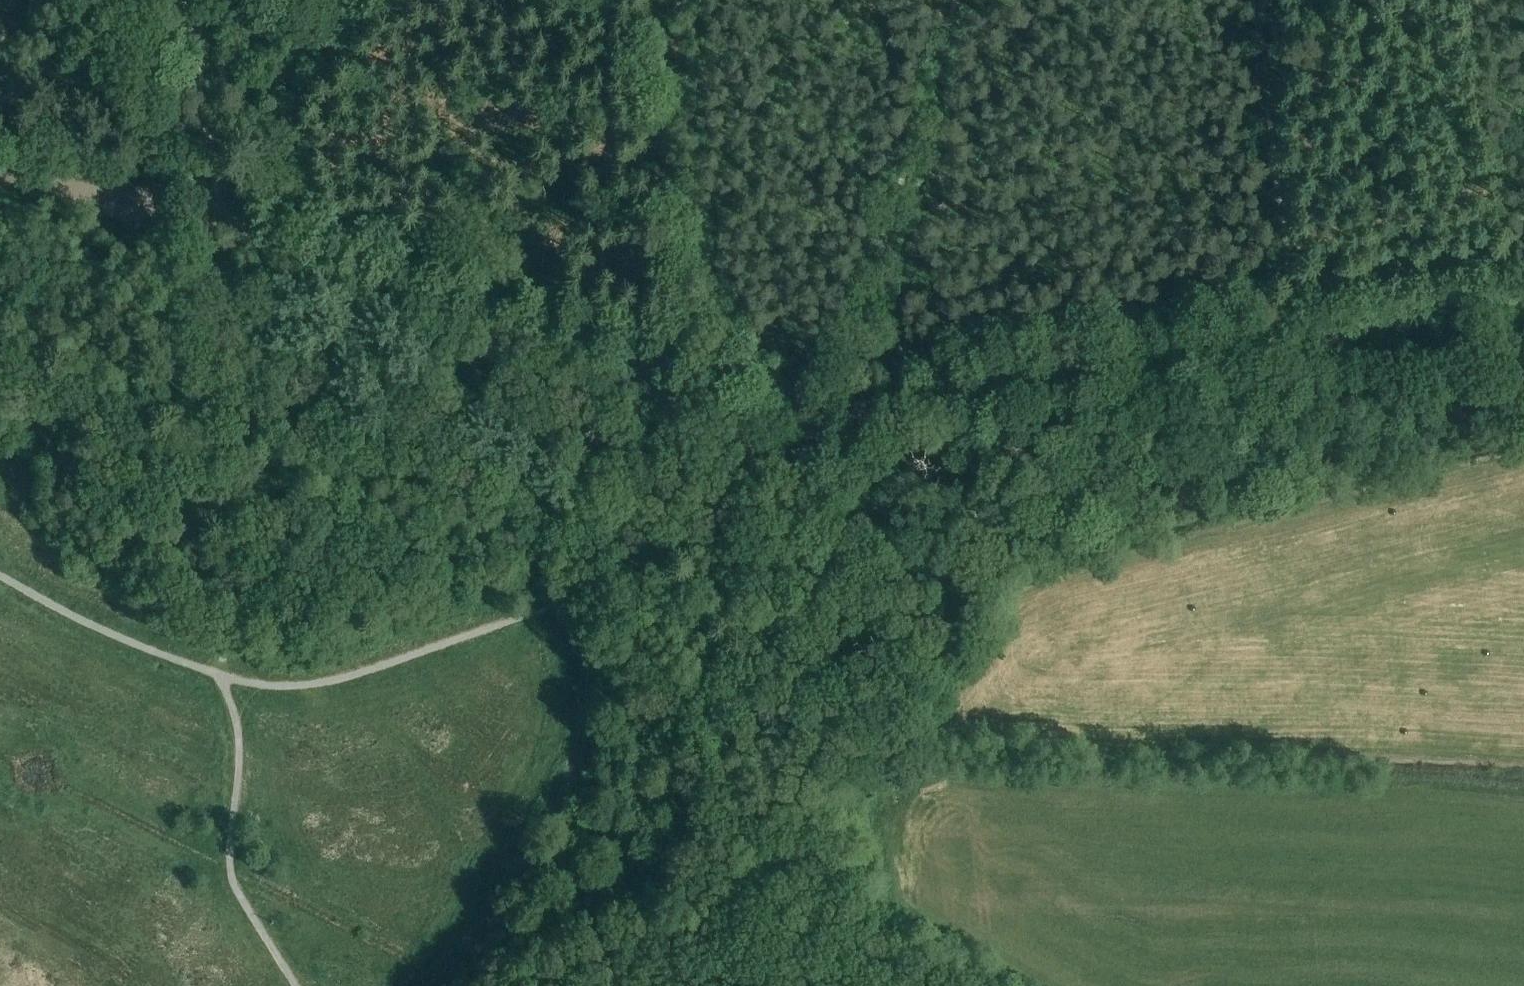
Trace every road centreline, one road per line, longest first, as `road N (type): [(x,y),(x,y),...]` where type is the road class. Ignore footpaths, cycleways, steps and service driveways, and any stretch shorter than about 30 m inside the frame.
road 1 (unclassified): [(0,172),(159,207)]

